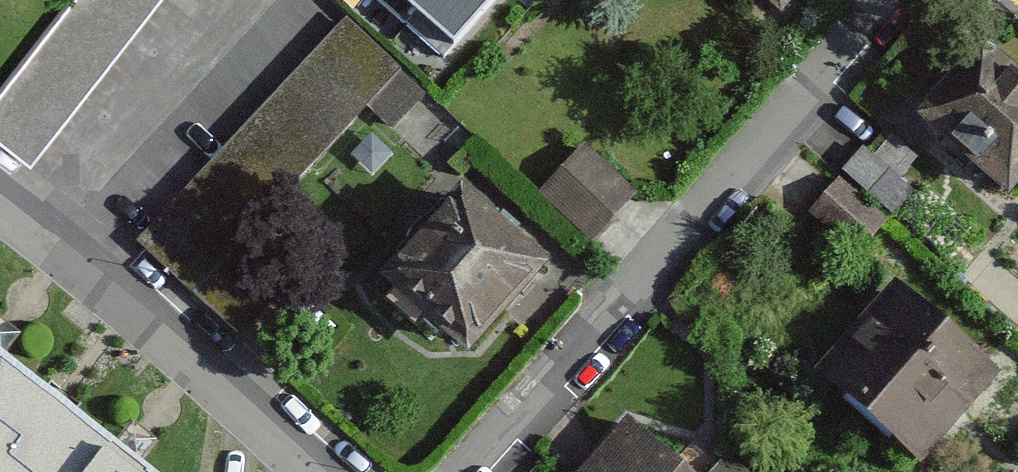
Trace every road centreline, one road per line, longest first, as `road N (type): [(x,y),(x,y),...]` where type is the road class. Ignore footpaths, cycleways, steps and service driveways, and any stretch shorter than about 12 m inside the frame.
road 1 (residential): [(467,471),(884,0)]
road 2 (residential): [(0,202),(153,323),(314,471)]

